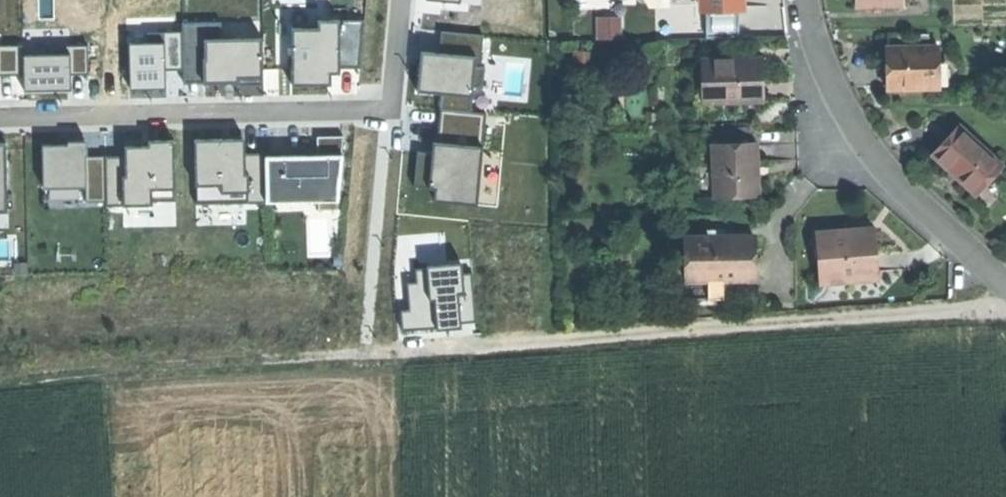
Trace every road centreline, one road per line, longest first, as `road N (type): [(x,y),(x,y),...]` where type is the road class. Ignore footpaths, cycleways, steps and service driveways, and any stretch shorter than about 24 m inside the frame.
road 1 (track): [(0,381),(1005,310)]
road 2 (residential): [(0,118),(390,107)]
road 3 (residential): [(1005,285),(934,223),(867,147),(832,83),(809,0)]
road 4 (residential): [(390,107),(368,350)]

